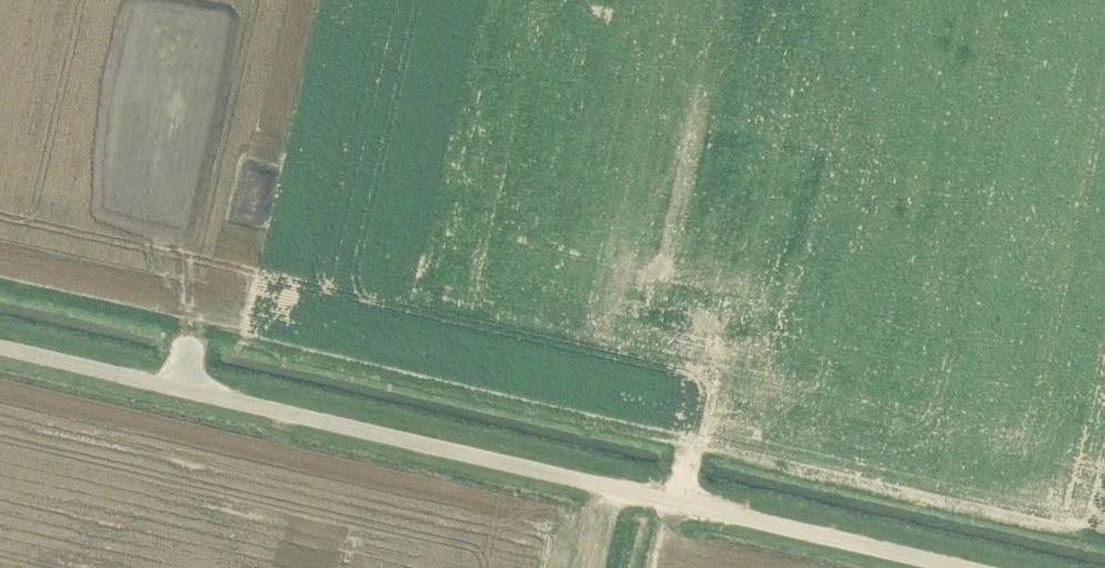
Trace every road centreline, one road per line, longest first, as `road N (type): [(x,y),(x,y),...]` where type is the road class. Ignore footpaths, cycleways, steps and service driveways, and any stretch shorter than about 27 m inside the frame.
road 1 (unclassified): [(966,567),(0,348)]

